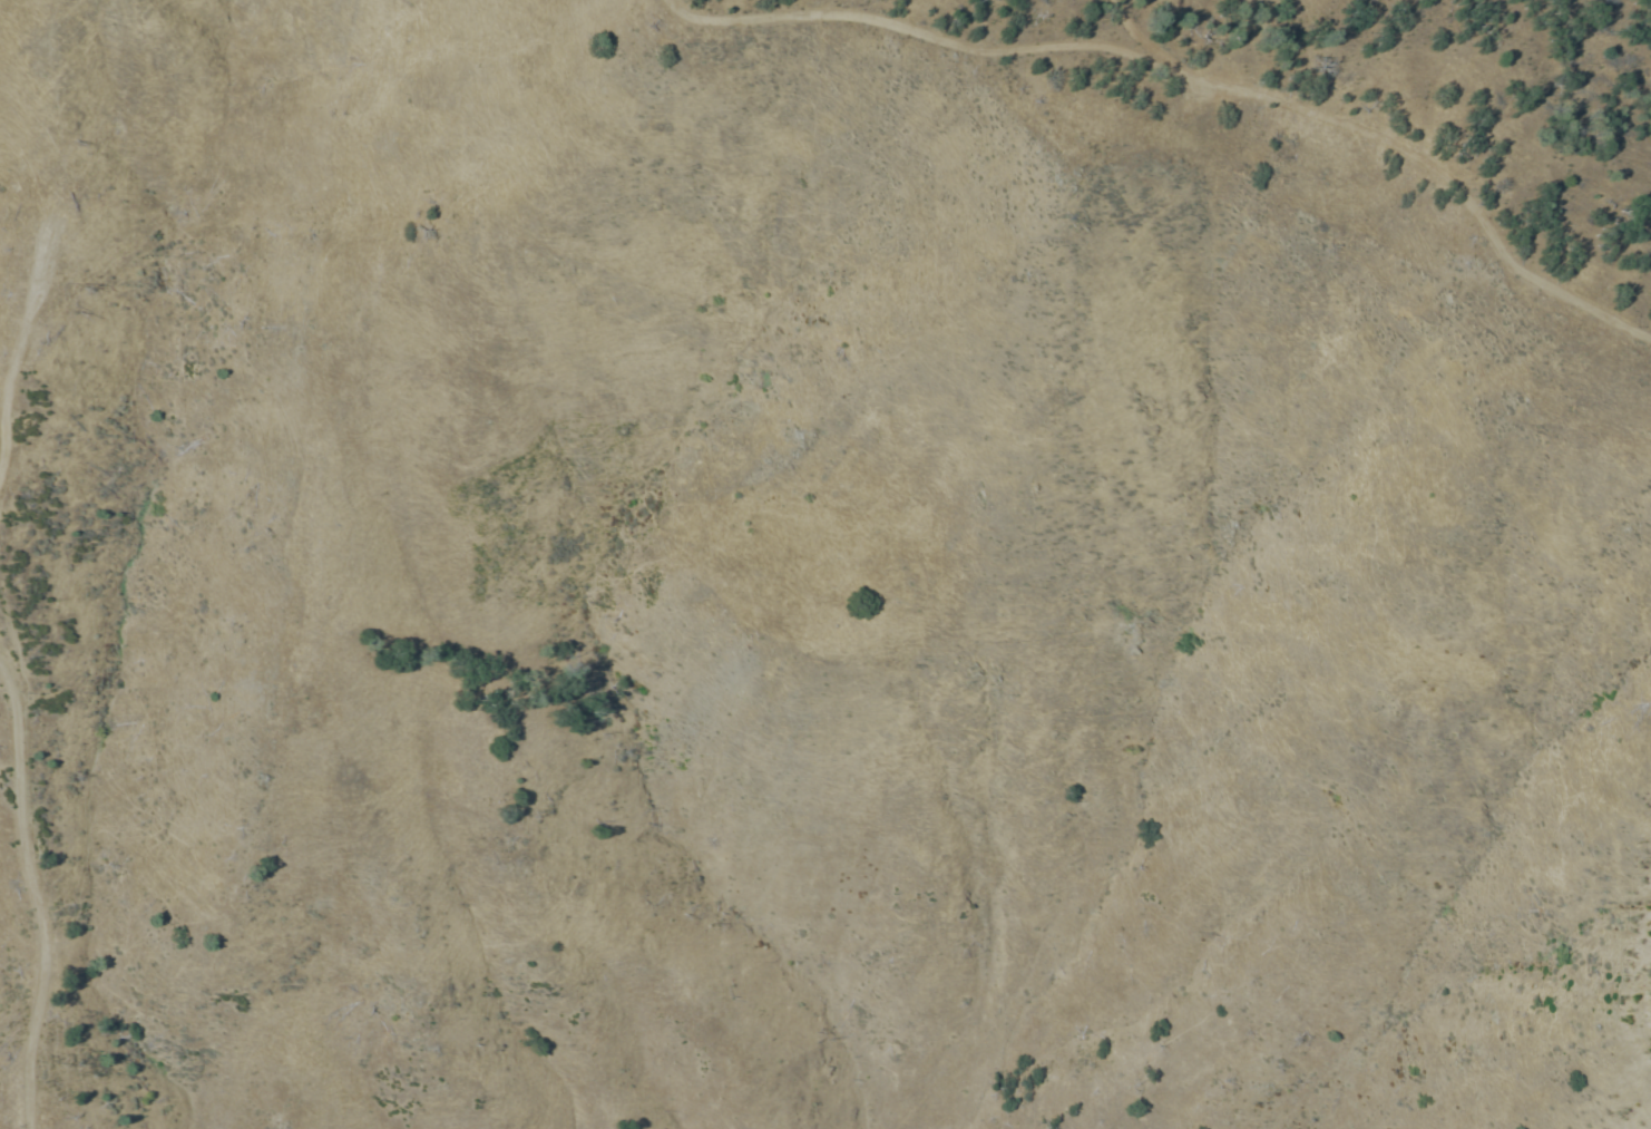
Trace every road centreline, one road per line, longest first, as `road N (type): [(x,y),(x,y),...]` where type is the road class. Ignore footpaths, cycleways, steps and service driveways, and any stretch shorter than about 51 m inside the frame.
road 1 (track): [(658,0),(692,37),(848,17),(984,55),(1100,49),(1397,148),(1443,177),(1514,271),(1650,348)]
road 2 (track): [(24,1128),(19,1094),(39,956),(0,689)]
road 3 (track): [(0,425),(41,271)]

